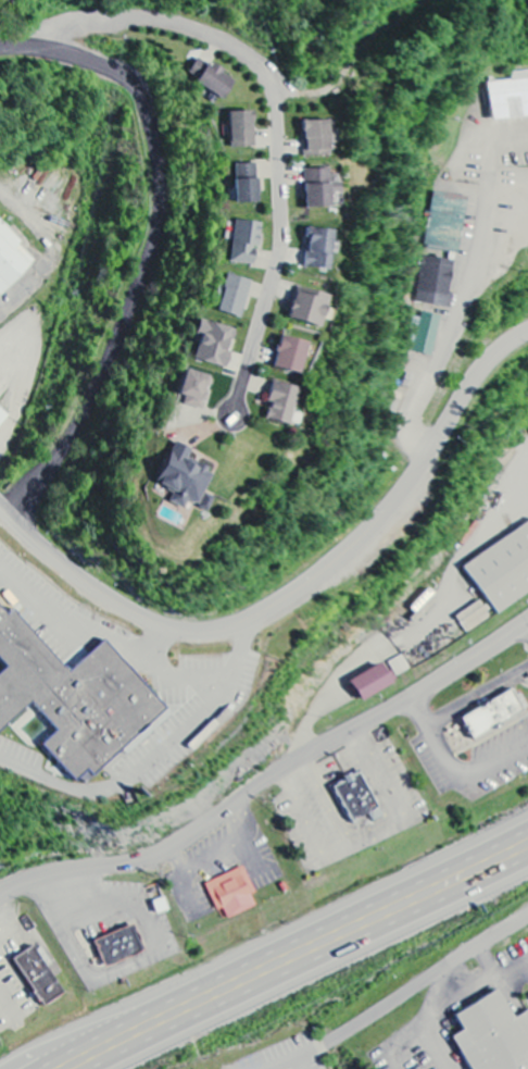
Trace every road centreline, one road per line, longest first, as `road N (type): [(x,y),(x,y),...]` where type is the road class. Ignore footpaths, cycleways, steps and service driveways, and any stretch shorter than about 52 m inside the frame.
road 1 (residential): [(0,47),(67,52),(128,83),(147,112),(161,195),(149,258),(97,387),(59,455),(3,512)]
road 2 (residential): [(0,894),(72,866),(134,859),(188,837),(314,749),(527,620)]
road 3 (residential): [(430,452),(401,501),(326,579),(234,633),(188,634),(148,622),(58,561),(0,509)]
road 4 (trunk): [(66,1068),(527,844)]
road 5 (residential): [(527,916),(200,1068)]
road 6 (residential): [(527,331),(480,370),(430,452)]

